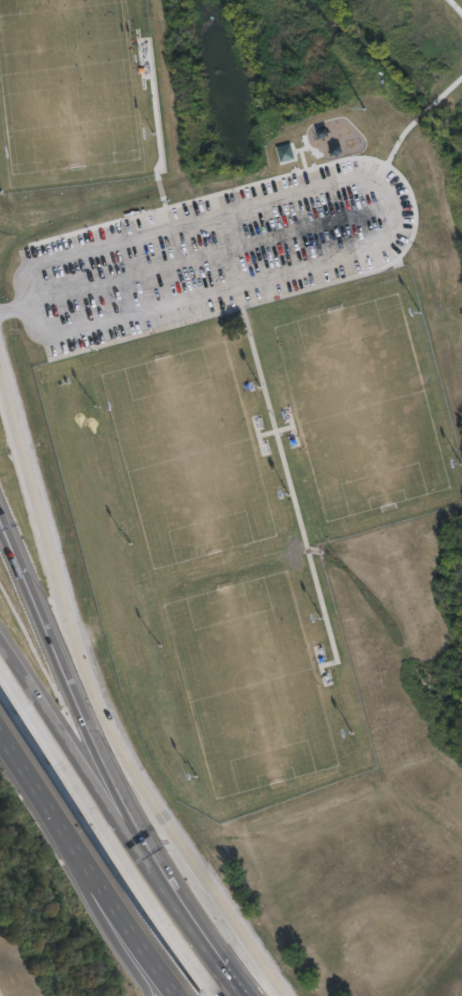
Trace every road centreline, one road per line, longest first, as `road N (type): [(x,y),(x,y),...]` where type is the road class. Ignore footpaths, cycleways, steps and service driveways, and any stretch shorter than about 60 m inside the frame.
road 1 (secondary): [(0,372),(93,693),(144,788),(285,995)]
road 2 (motorway): [(0,673),(180,942),(227,995)]
road 3 (motorway): [(150,858),(11,522)]
road 4 (motorway): [(35,762),(187,995)]
road 5 (motorway): [(150,858),(0,627)]
road 6 (motorway): [(35,762),(162,995)]
road 7 (motorway): [(250,995),(150,858)]

